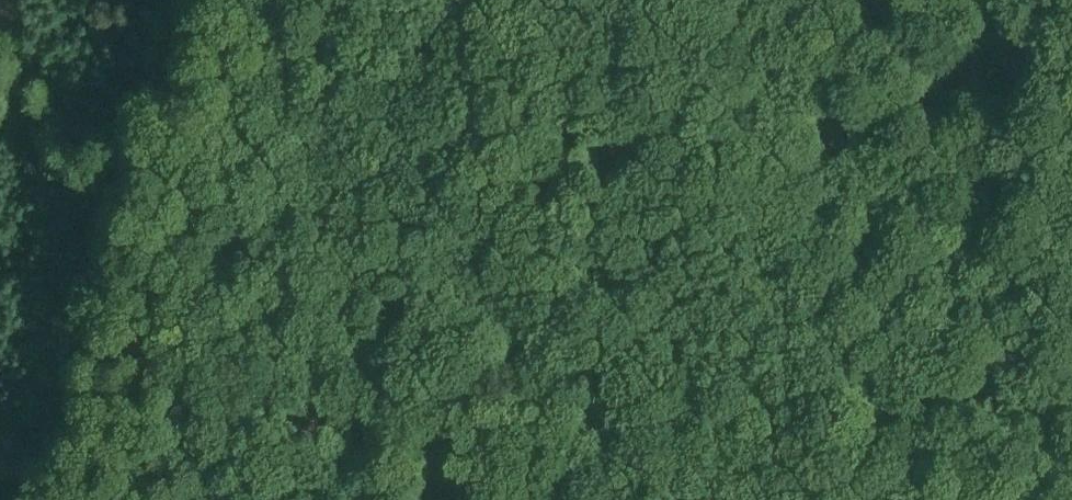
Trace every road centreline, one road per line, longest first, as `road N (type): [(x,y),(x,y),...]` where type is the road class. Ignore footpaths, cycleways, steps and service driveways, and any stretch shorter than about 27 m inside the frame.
road 1 (track): [(0,79),(79,134),(264,312),(350,360),(559,402),(935,499)]

